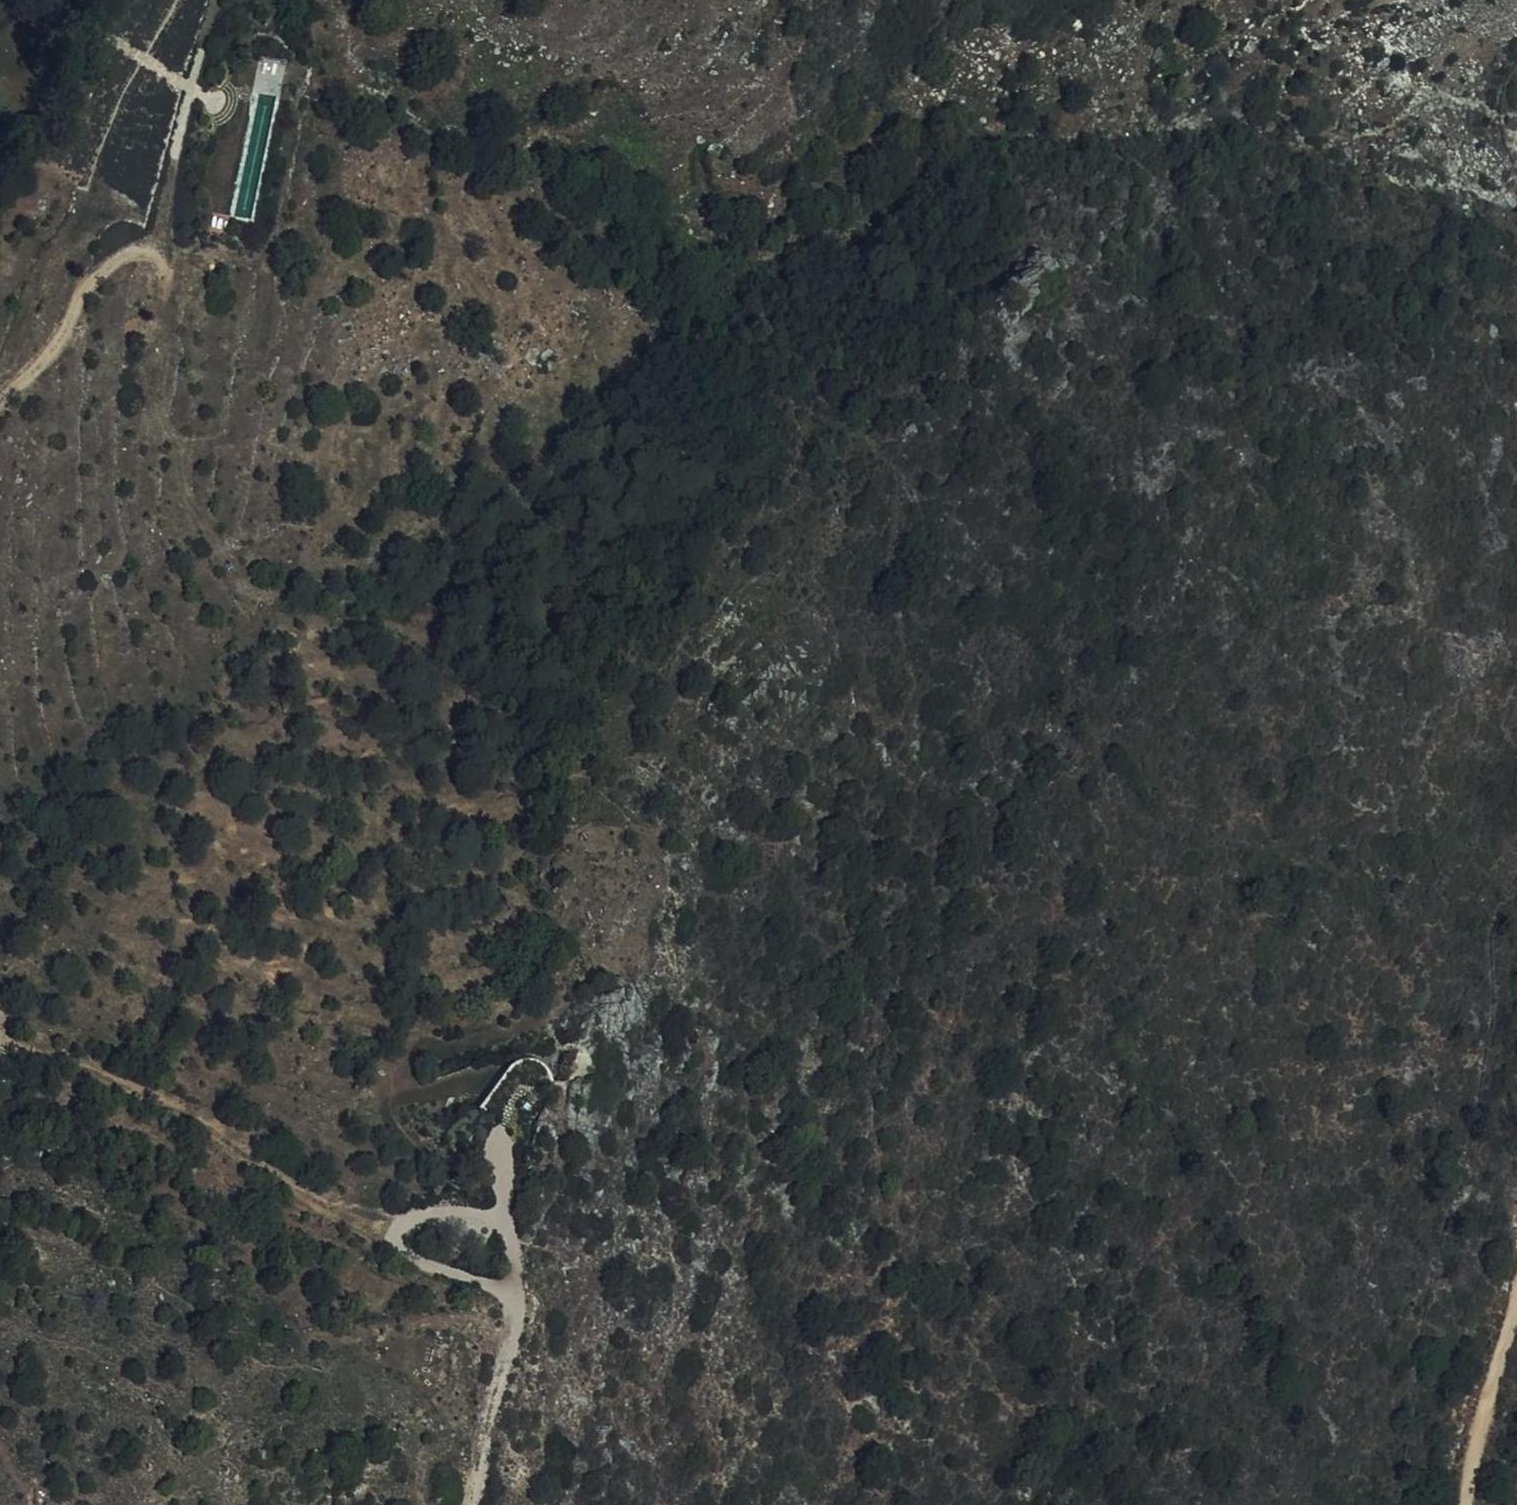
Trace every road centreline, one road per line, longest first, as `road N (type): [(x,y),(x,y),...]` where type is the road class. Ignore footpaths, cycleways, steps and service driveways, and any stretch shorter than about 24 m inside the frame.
road 1 (track): [(0,401),(61,343),(110,266),(148,250),(217,0)]
road 2 (track): [(470,1504),(480,1427),(512,1331),(503,1144)]
road 3 (track): [(1516,1310),(1464,1504)]

